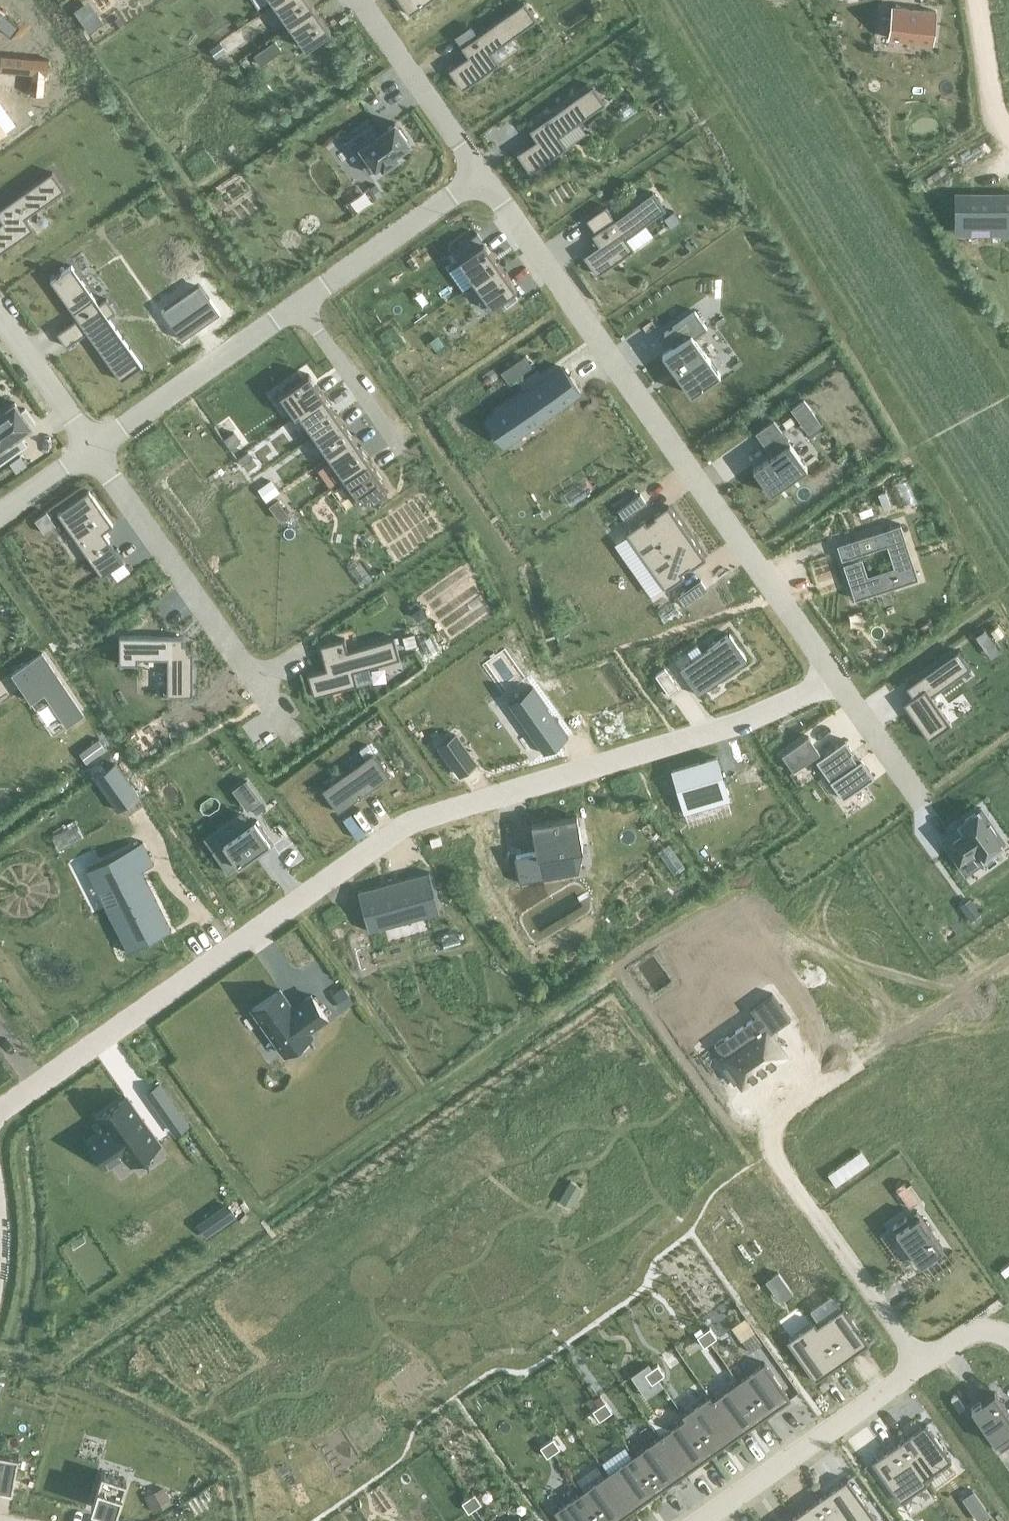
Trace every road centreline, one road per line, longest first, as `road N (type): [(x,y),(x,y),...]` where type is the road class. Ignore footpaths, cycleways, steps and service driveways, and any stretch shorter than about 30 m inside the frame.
road 1 (residential): [(833,677),(724,726),(402,826),(0,1111)]
road 2 (residential): [(481,175),(833,677)]
road 3 (residential): [(923,1367),(768,1146),(764,1128),(771,1108),(855,1053)]
road 4 (residential): [(293,737),(93,449)]
road 5 (residential): [(923,1367),(702,1520)]
road 6 (residential): [(299,305),(93,449)]
road 7 (residential): [(481,175),(299,305)]
road 8 (residential): [(358,0),(481,175)]
road 9 (residential): [(402,451),(299,305)]
road 10 (residential): [(0,315),(93,449)]
road 11 (residential): [(833,677),(919,798)]
road 12 (residential): [(974,0),(990,95),(1008,129)]

